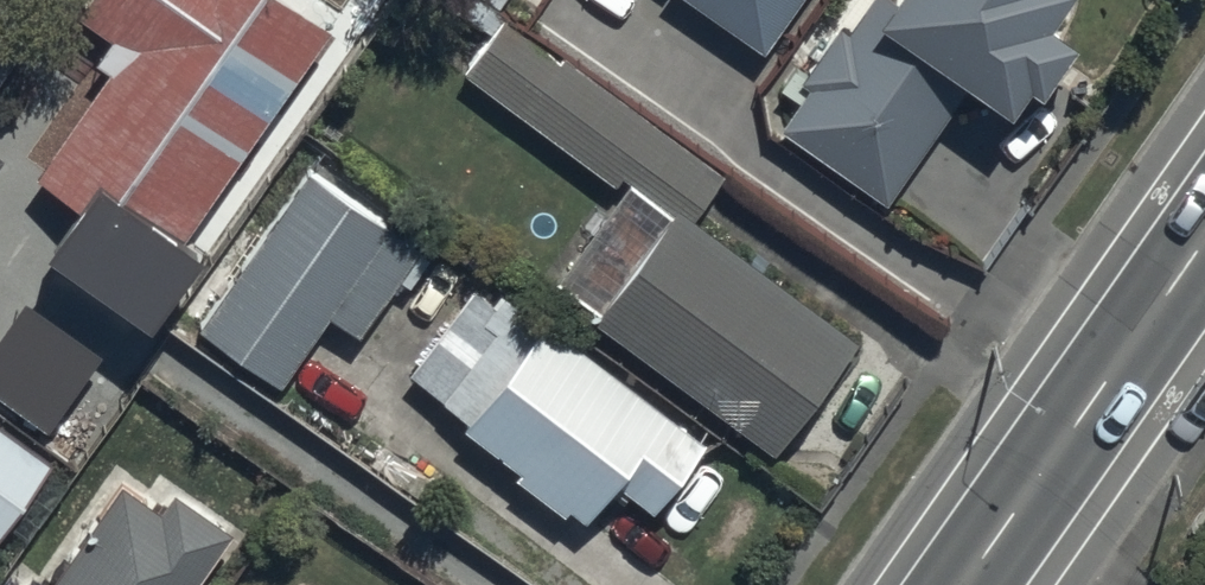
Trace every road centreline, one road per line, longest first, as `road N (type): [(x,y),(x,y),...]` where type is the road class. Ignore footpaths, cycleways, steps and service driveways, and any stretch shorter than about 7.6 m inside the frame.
road 1 (secondary): [(1204,249),(966,584)]

